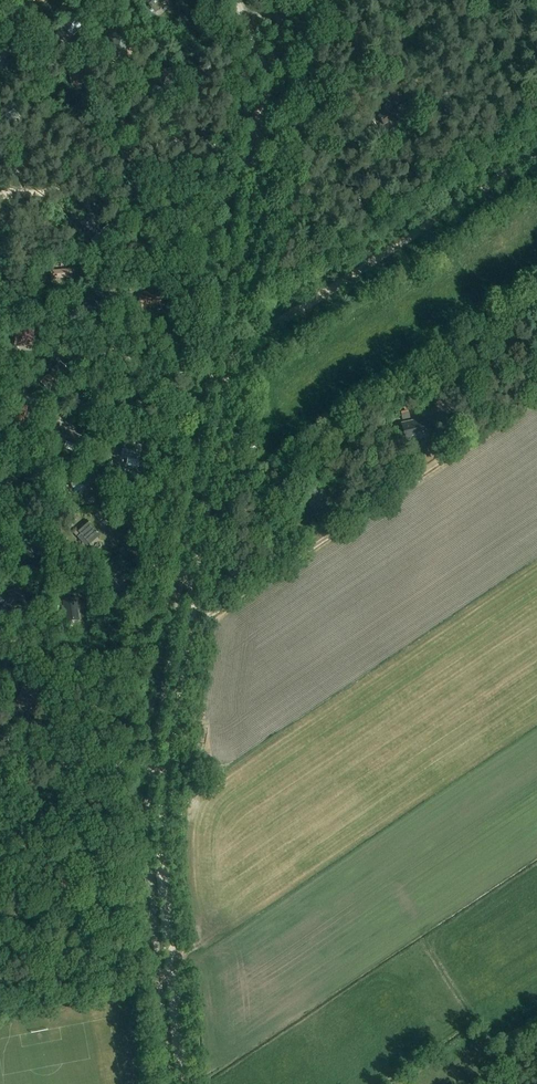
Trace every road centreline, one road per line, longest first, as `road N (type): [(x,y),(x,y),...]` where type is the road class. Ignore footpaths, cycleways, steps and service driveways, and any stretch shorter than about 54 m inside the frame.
road 1 (track): [(229,345),(160,833),(183,1083)]
road 2 (track): [(176,622),(188,627),(213,613),(536,396)]
road 3 (track): [(229,345),(264,331),(536,153)]
road 4 (track): [(0,198),(71,186),(116,161),(182,141),(207,143),(256,165)]
road 5 (track): [(268,89),(229,345)]
road 6 (track): [(24,193),(15,174),(42,139),(54,91),(37,21)]
road 7 (track): [(225,374),(158,373),(116,353),(137,315)]
road 8 (track): [(0,754),(52,765),(153,767)]
road 9 (track): [(53,578),(72,559),(92,557),(183,578)]

